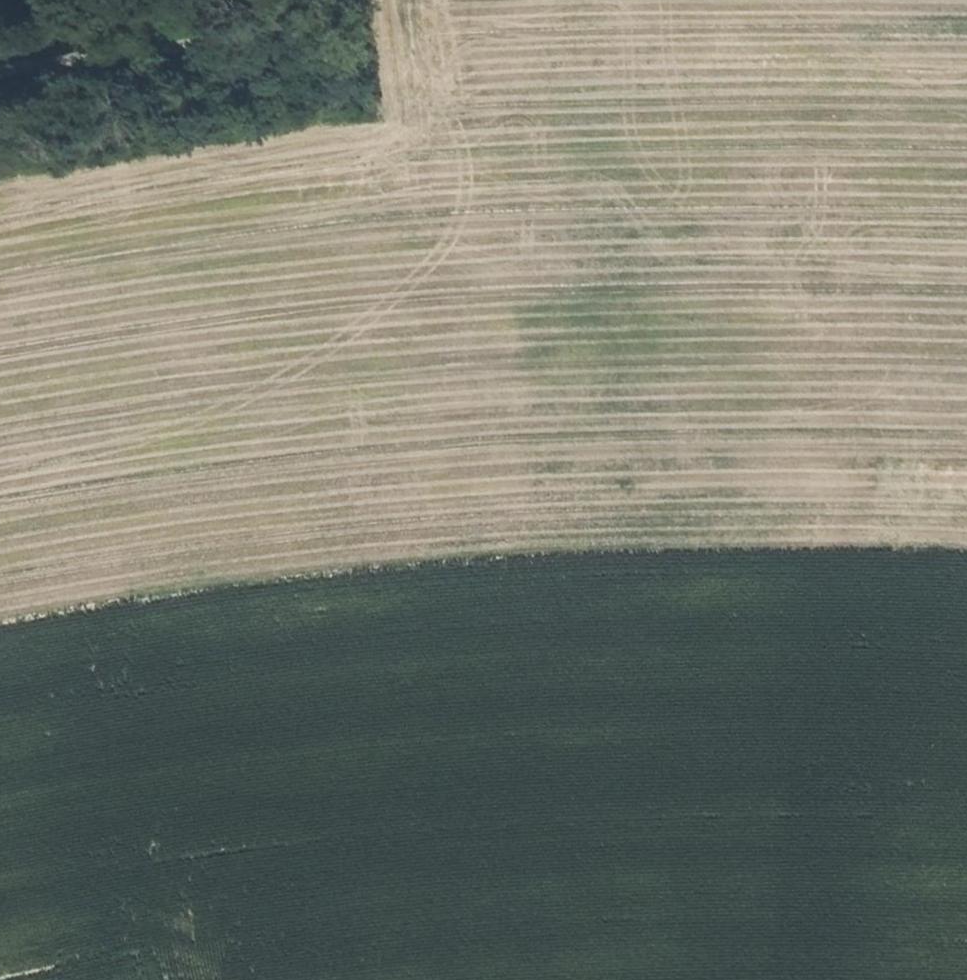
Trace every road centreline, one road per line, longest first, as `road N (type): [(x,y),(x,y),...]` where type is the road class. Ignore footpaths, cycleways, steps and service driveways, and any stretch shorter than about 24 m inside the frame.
road 1 (track): [(327,0),(305,22),(212,47),(0,80)]

